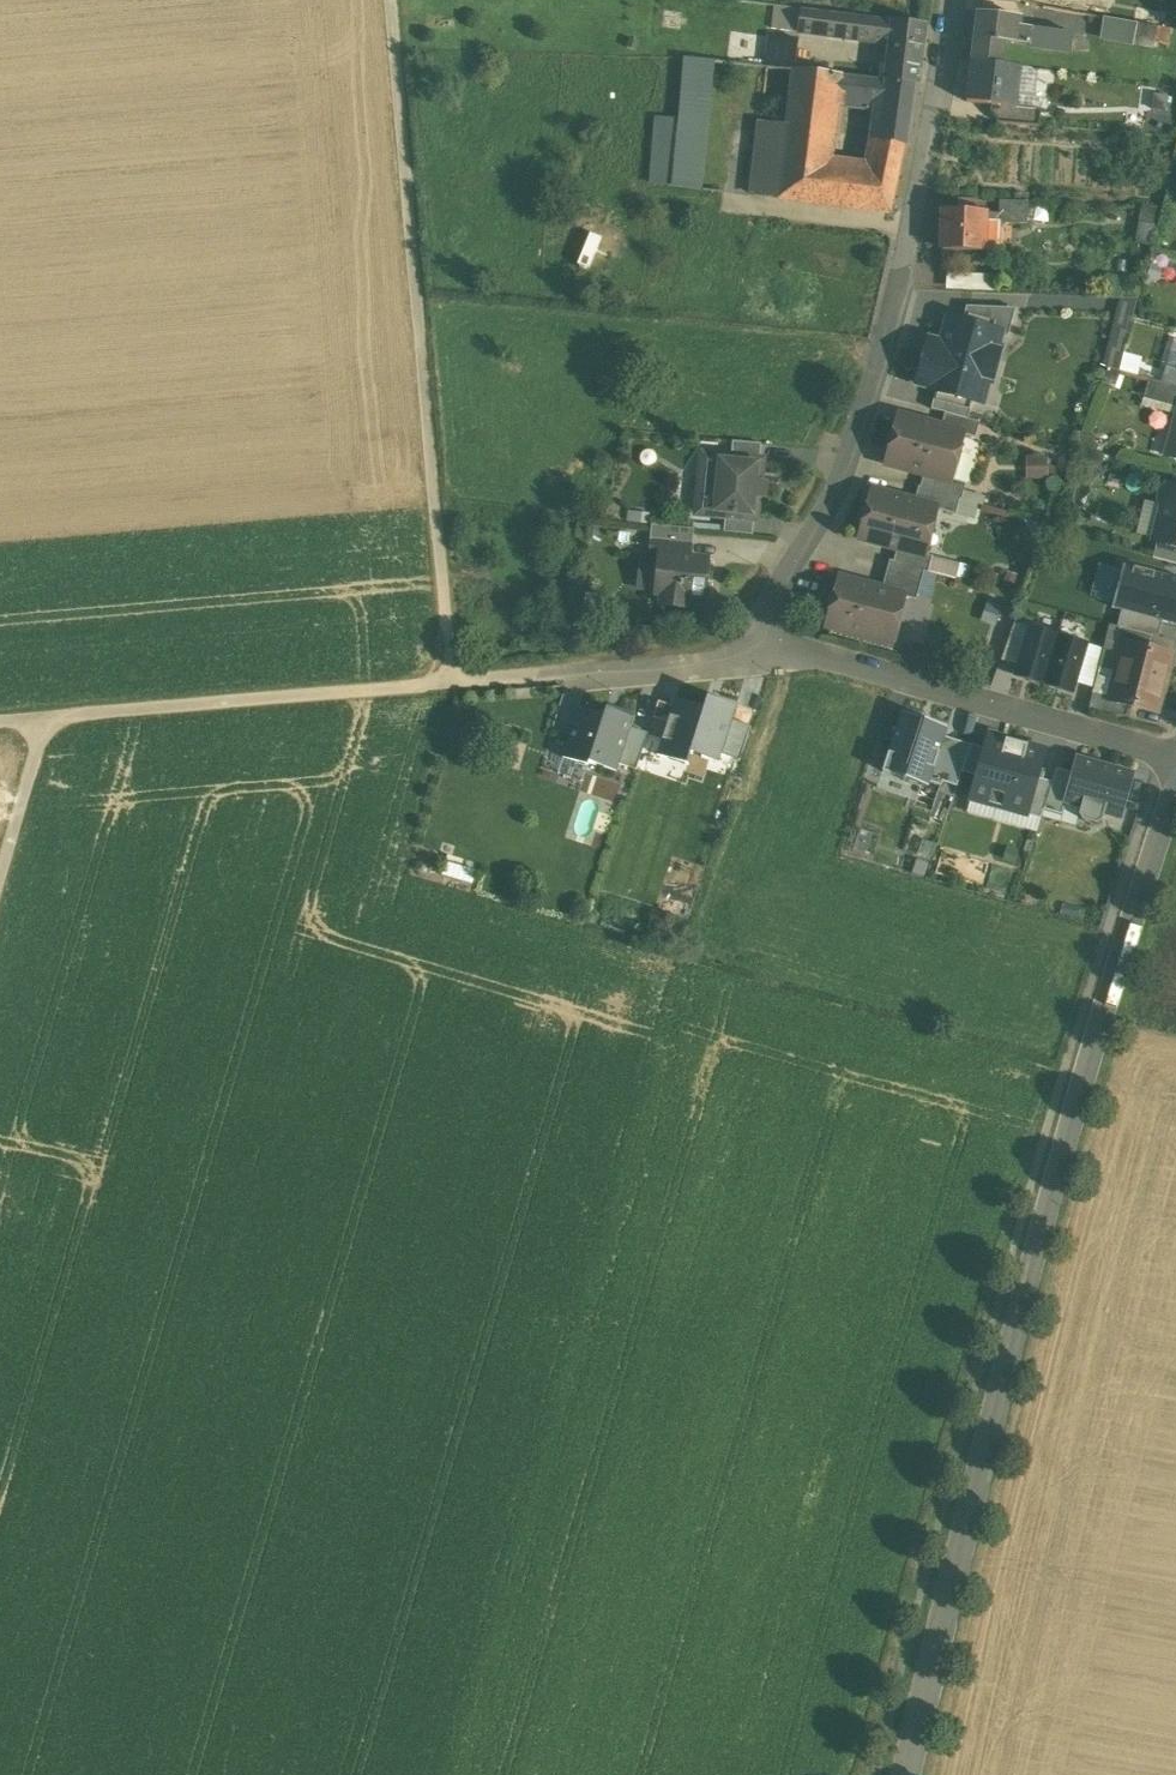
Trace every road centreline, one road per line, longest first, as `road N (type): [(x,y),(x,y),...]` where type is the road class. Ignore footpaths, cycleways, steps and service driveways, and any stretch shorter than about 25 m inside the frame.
road 1 (track): [(0,859),(40,718),(451,681),(390,0)]
road 2 (unclassified): [(905,1774),(1014,1328),(1090,1047),(1165,813)]
road 3 (residential): [(955,0),(867,395),(825,508),(763,596),(756,658)]
road 4 (residential): [(756,658),(829,656),(1175,748)]
road 5 (residential): [(451,681),(756,658)]

